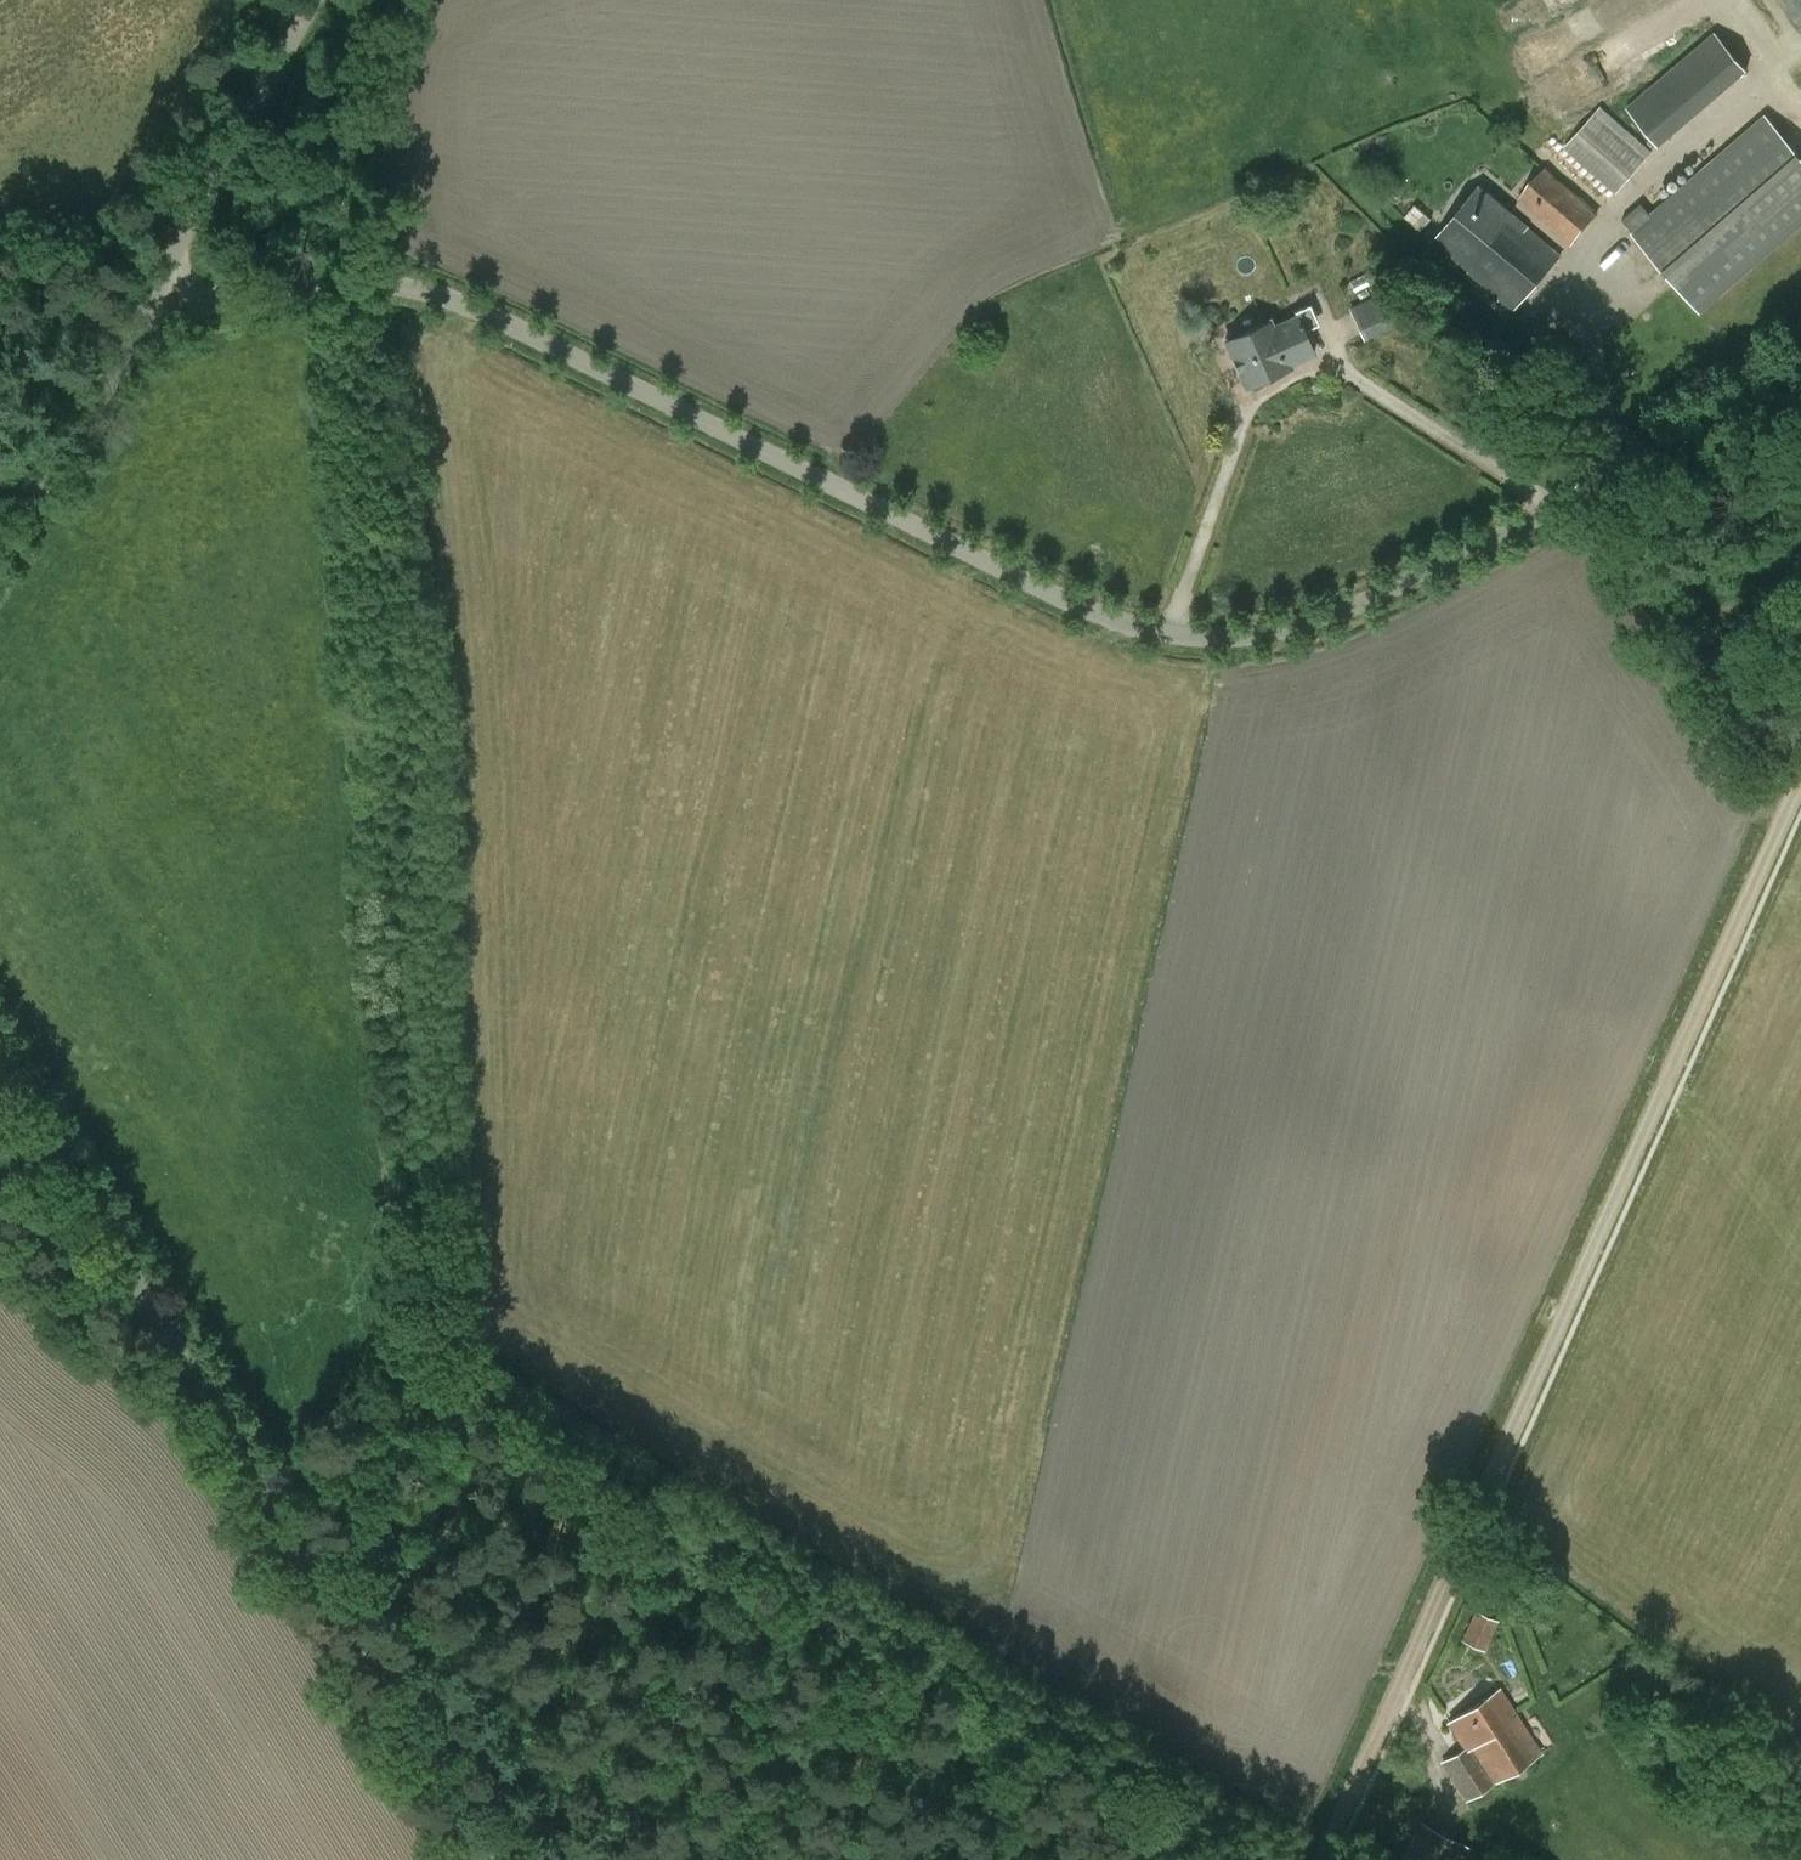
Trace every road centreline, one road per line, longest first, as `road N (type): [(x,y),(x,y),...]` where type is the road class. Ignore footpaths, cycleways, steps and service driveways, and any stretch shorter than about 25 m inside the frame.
road 1 (unclassified): [(1800,386),(1378,596),(1302,625),(1225,636),(1156,631),(1098,615),(437,293),(335,280),(249,291),(186,317),(109,374)]
road 2 (track): [(1800,778),(1345,1808),(1311,1859)]
road 3 (unclassified): [(491,1859),(0,1059)]
road 4 (tertiary): [(109,374),(318,0)]
road 5 (tertiary): [(0,546),(109,374)]
road 6 (track): [(0,294),(155,288)]

